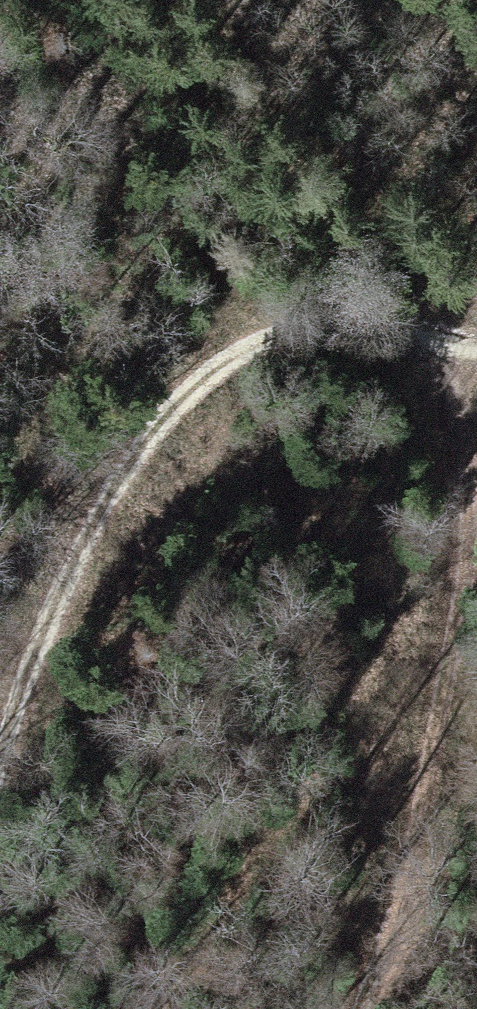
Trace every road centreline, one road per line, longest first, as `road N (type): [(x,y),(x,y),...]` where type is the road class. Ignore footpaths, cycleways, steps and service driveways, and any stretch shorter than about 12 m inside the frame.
road 1 (track): [(364,1008),(427,812),(454,624),(456,355),(476,318)]
road 2 (track): [(476,356),(303,353),(199,407),(79,534),(0,727)]

